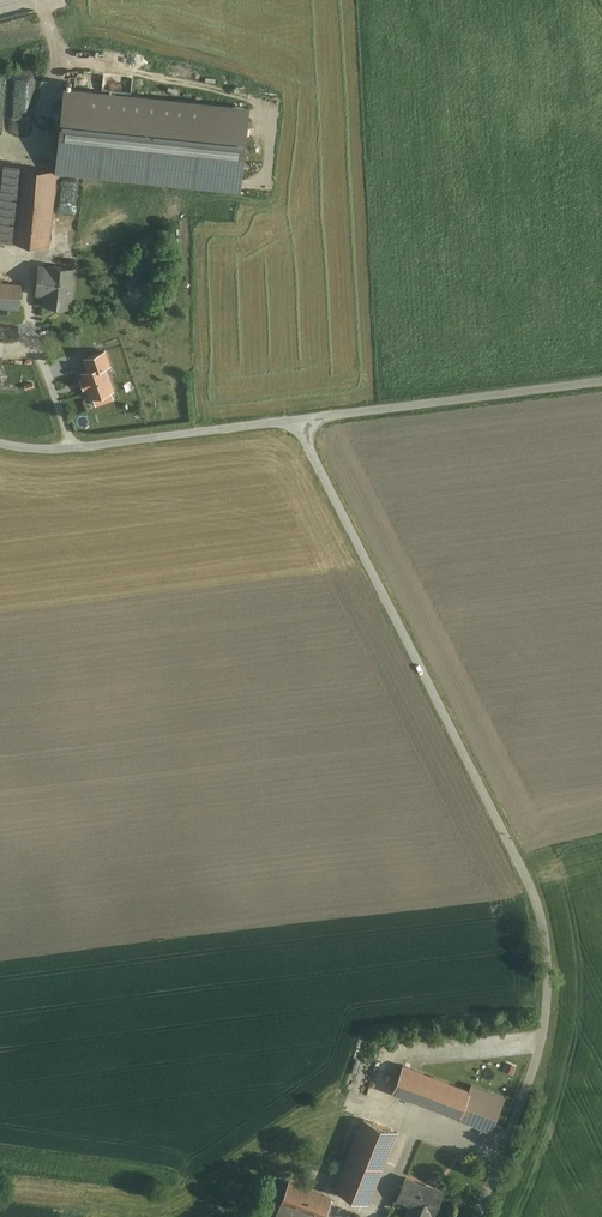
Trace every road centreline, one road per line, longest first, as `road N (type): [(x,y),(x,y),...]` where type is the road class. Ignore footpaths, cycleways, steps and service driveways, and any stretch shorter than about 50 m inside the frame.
road 1 (unclassified): [(294,416),(540,911),(545,1029),(477,1216)]
road 2 (unclassified): [(294,416),(601,377)]
road 3 (unclassified): [(0,437),(75,442),(294,416)]

